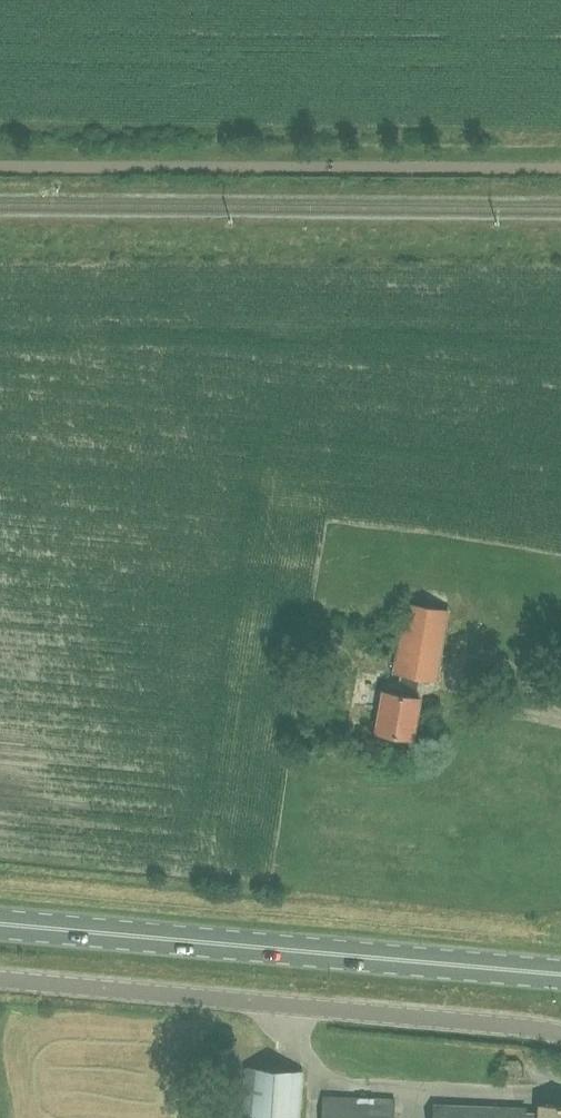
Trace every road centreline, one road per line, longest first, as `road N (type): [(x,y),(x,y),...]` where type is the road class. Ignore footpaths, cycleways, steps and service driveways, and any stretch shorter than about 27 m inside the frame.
road 1 (unclassified): [(560,1036),(0,981)]
road 2 (primary): [(560,974),(0,923)]

